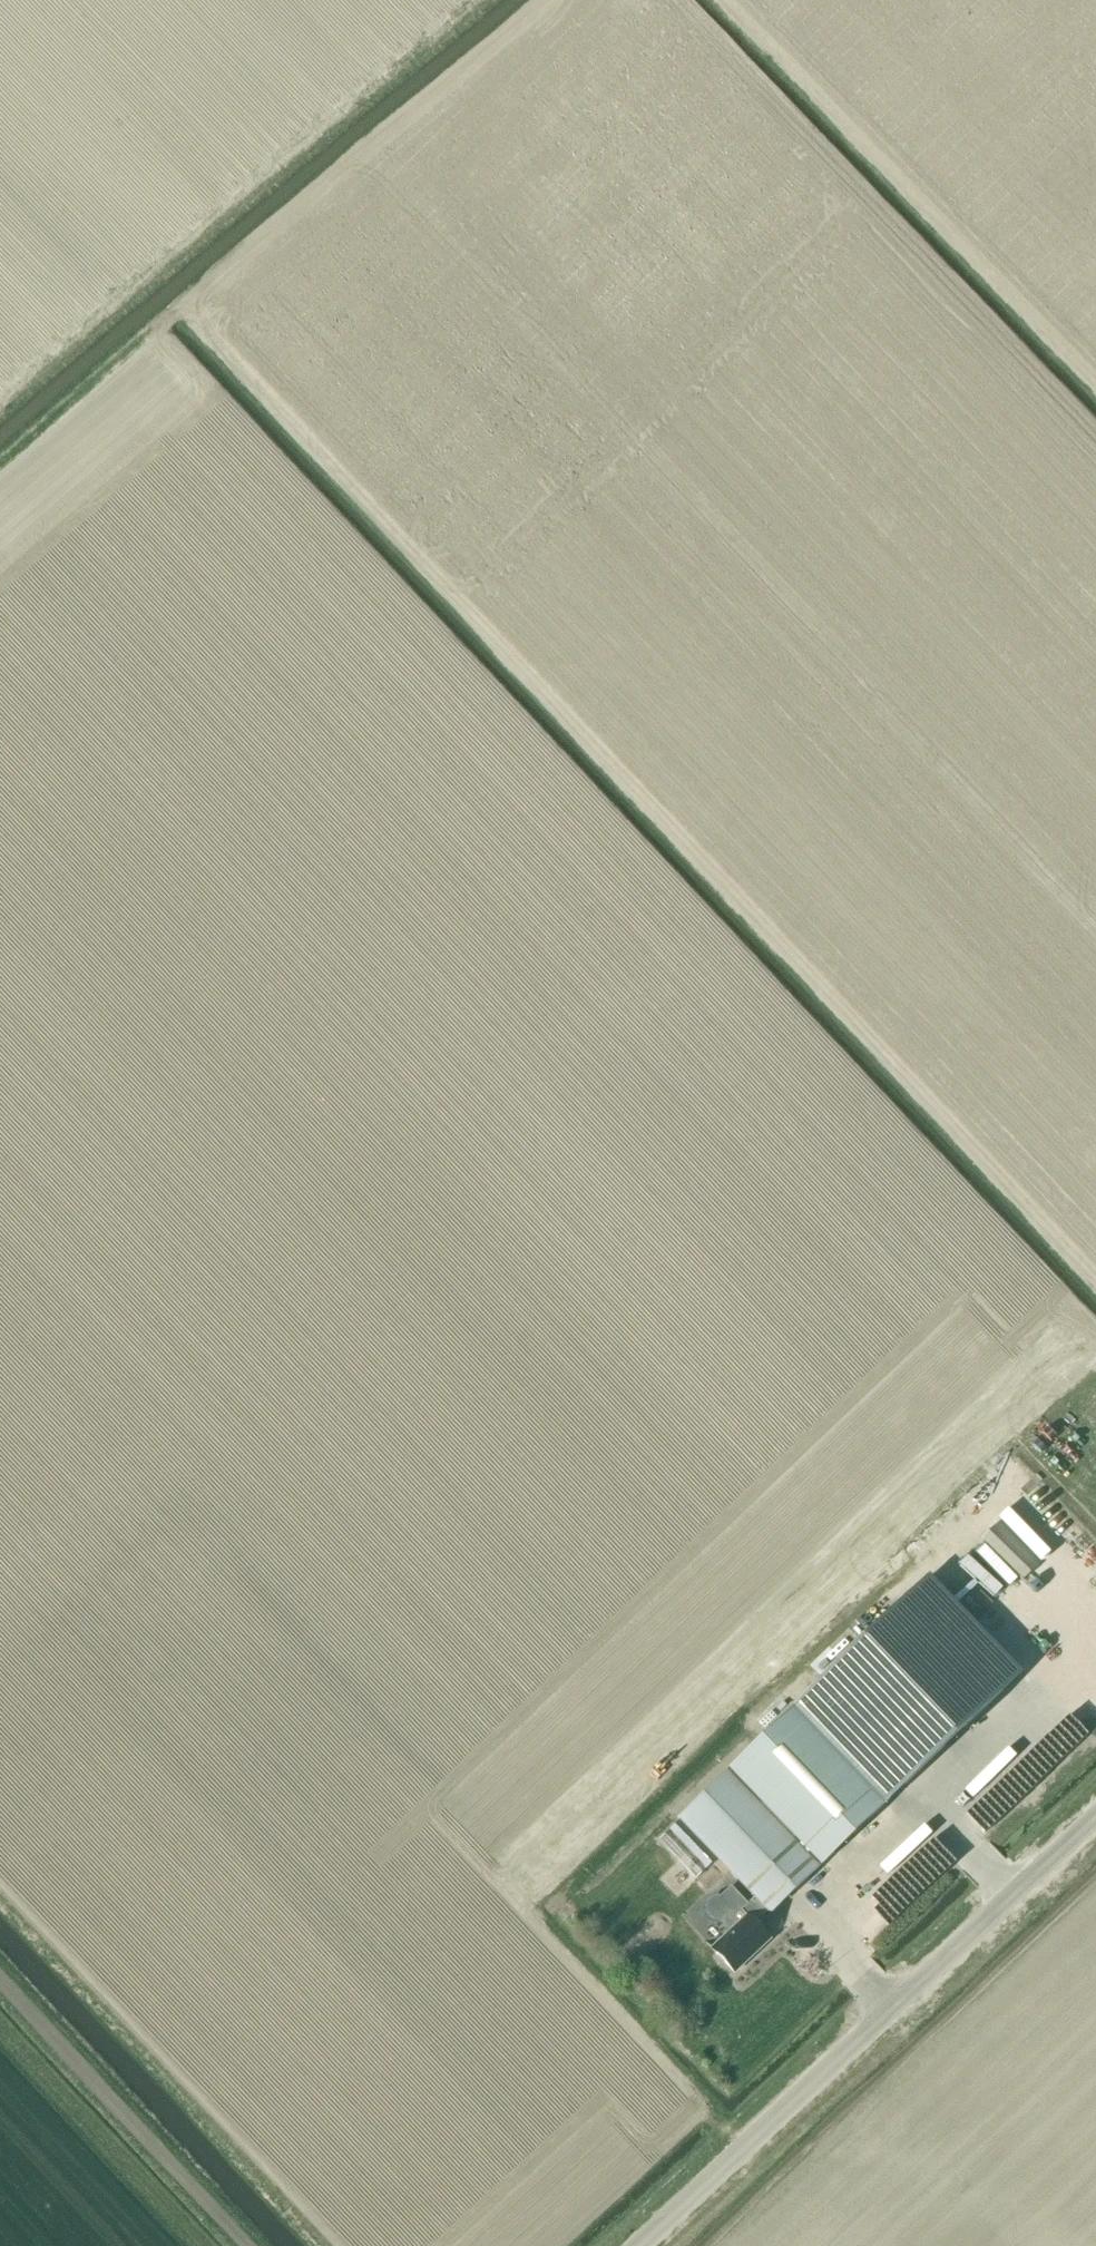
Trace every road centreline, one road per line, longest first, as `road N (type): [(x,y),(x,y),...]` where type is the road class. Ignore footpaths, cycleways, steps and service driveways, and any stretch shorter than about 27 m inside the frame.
road 1 (unclassified): [(638,2245),(1095,1818)]
road 2 (track): [(253,2245),(0,1976)]

